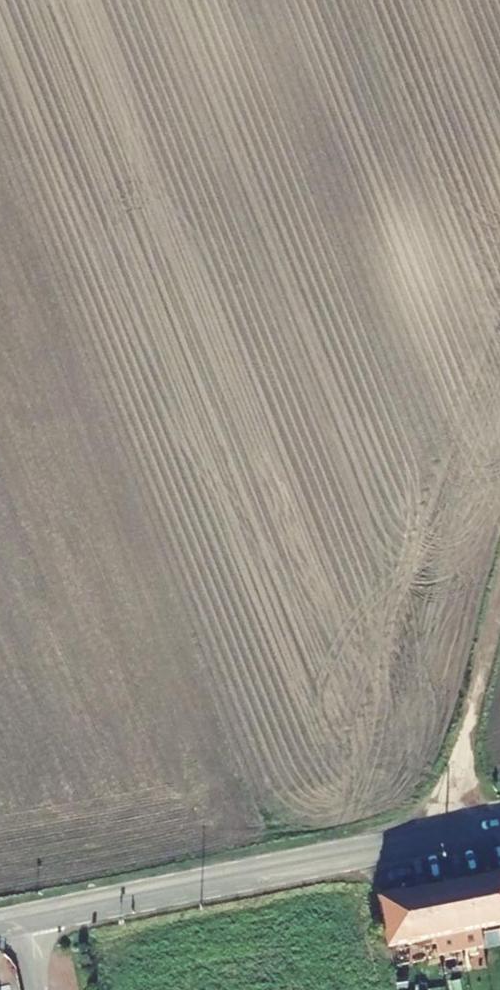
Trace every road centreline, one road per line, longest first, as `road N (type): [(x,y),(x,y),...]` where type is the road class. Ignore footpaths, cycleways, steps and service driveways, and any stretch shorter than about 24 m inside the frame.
road 1 (tertiary): [(22,924),(499,827)]
road 2 (track): [(471,833),(460,780),(499,607)]

